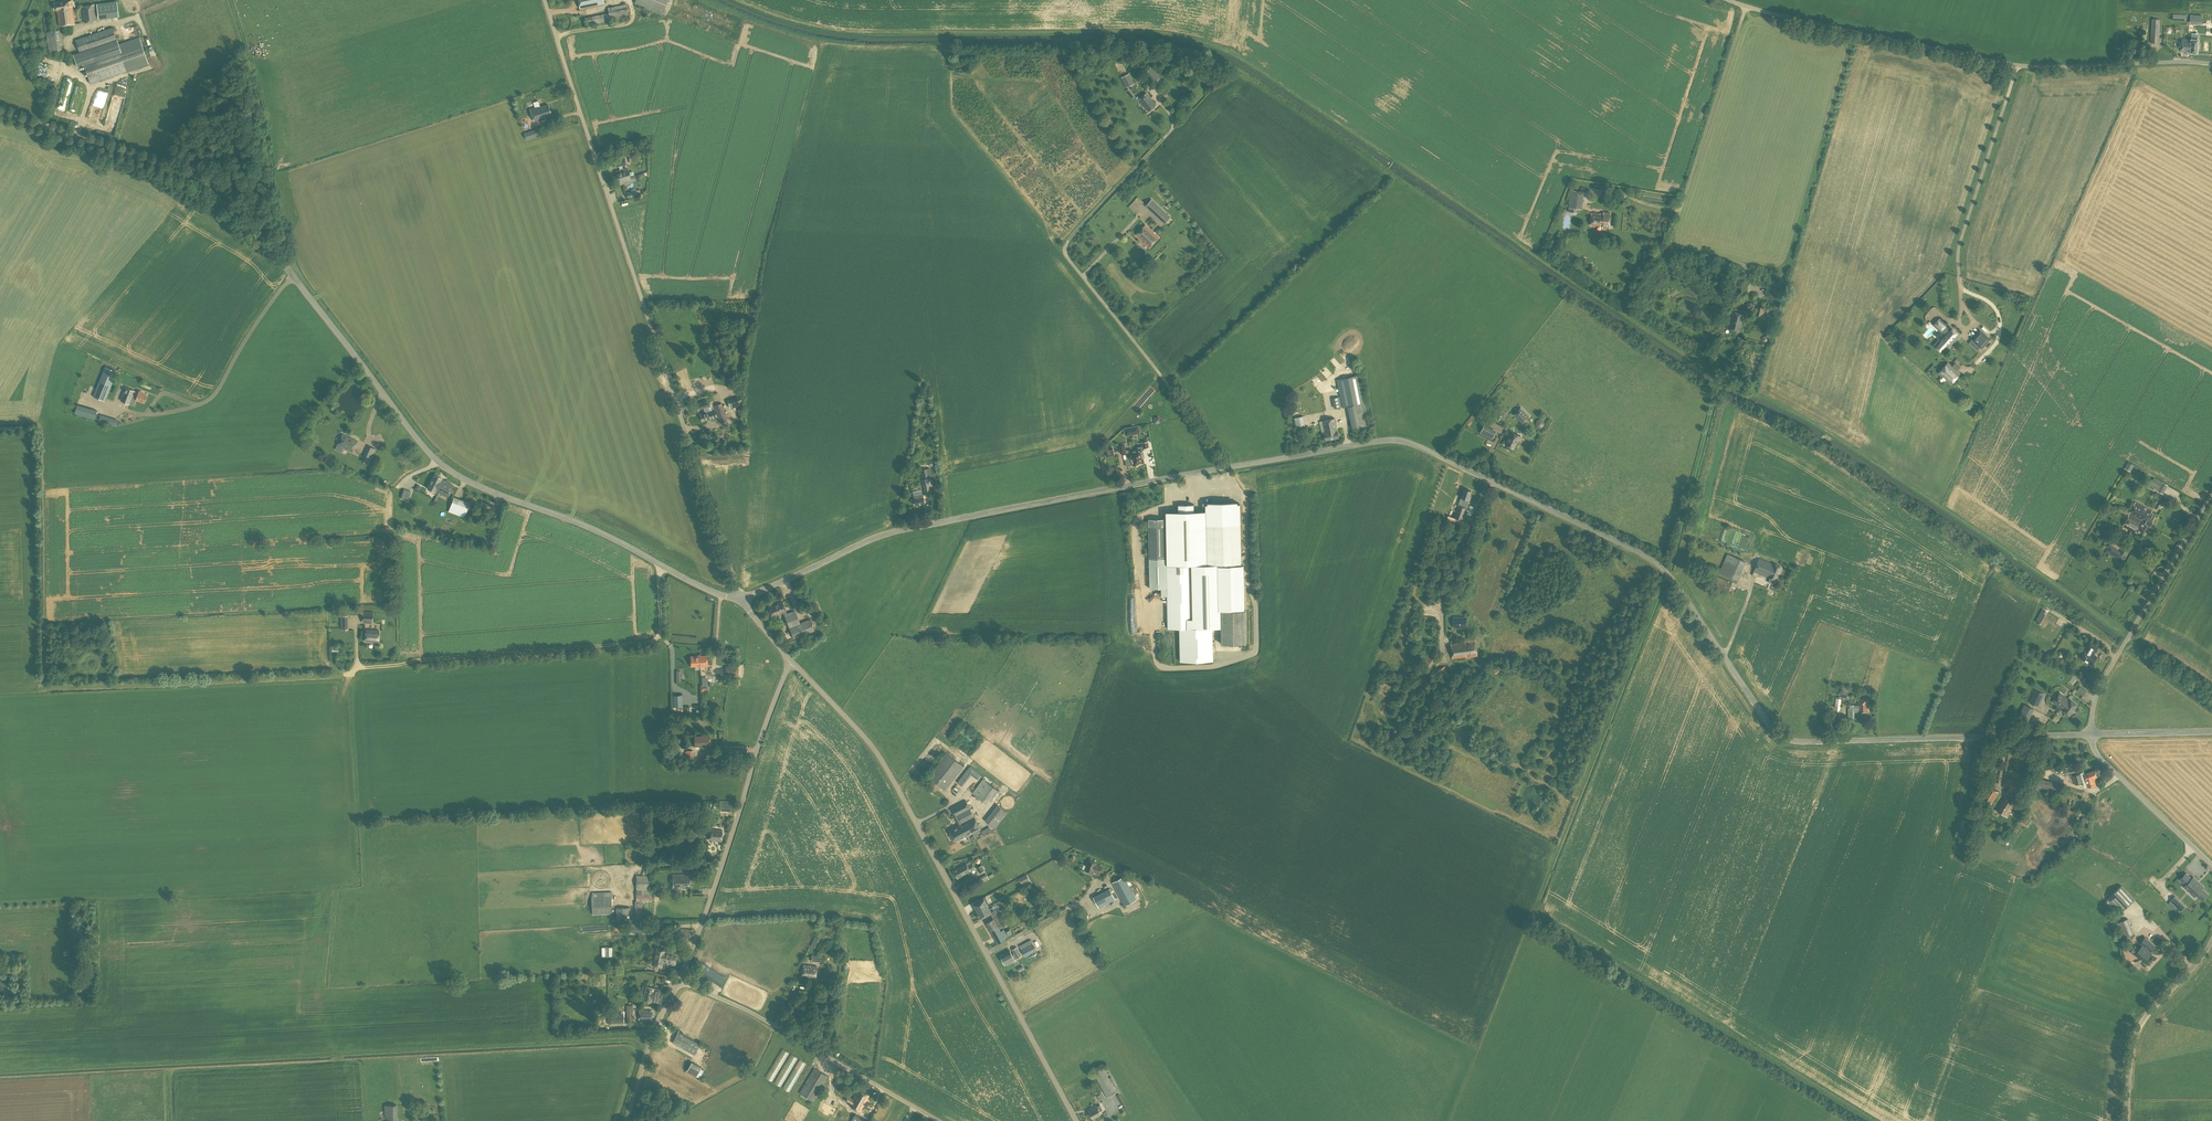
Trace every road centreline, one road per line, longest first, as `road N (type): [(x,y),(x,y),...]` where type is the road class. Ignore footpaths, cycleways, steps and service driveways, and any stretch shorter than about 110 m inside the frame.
road 1 (tertiary): [(1228,468),(1406,441),(1651,560),(1772,730),(1788,740),(2091,735)]
road 2 (tertiary): [(741,598),(702,588),(594,530),(449,469),(218,186),(0,114)]
road 3 (unclassified): [(741,598),(544,0)]
road 4 (tertiary): [(1077,1120),(884,765),(790,660)]
road 5 (tertiary): [(741,598),(880,536),(1228,468)]
road 6 (unclassified): [(2211,65),(2016,67),(1750,7)]
road 7 (unclassified): [(1228,468),(1067,244),(1154,151)]
road 8 (unclassified): [(1747,315),(1747,268),(1670,244),(1750,7)]
road 9 (unclassified): [(679,980),(790,660)]
road 10 (unclassified): [(939,1120),(745,1009),(679,980)]
road 11 (unclassified): [(2091,735),(2101,684),(2211,493)]
road 12 (unclassified): [(2127,1120),(2138,1029),(2211,941)]
road 13 (unclassified): [(2211,866),(2097,755),(2091,735)]
road 14 (unclassified): [(628,1120),(679,980)]
road 15 (tertiary): [(2091,735),(2211,732)]

